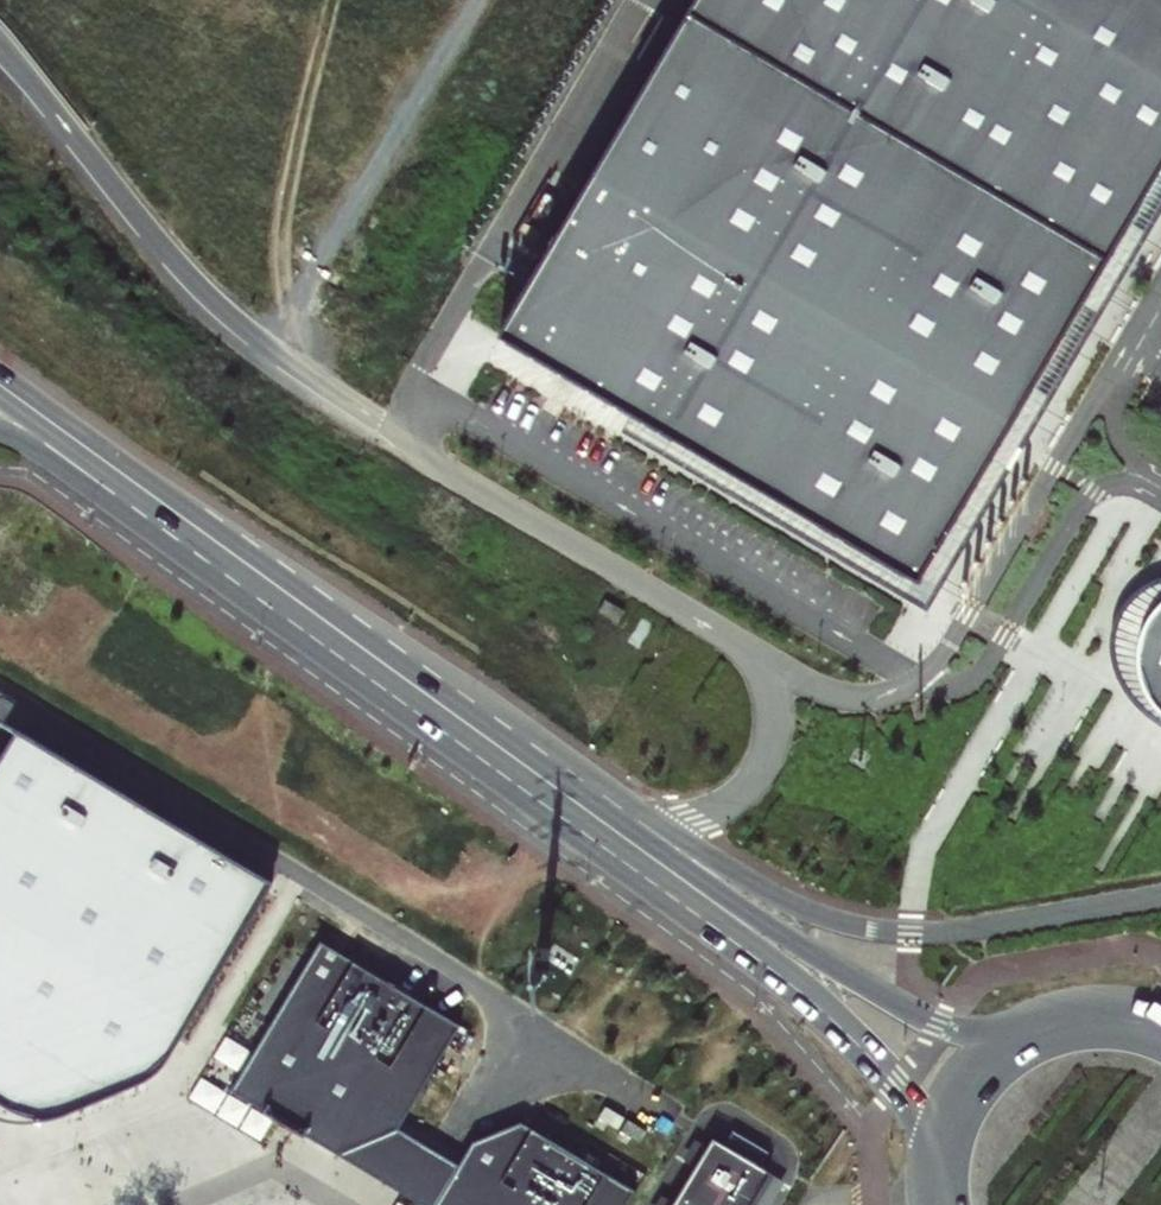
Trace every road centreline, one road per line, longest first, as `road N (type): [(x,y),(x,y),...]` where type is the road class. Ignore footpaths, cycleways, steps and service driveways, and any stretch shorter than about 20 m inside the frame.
road 1 (primary): [(153,522),(807,996),(895,1083),(941,1175)]
road 2 (unclassified): [(918,681),(433,396),(412,398),(390,428)]
road 3 (primary): [(1051,1025),(983,1034),(935,1023),(751,914),(543,767)]
road 4 (primary): [(543,767),(227,538),(88,451)]
road 5 (motorway): [(0,45),(205,295),(302,372),(390,428)]
road 6 (primary): [(1160,894),(967,929),(874,928),(778,895),(651,820)]
road 7 (unclassified): [(390,428),(440,469),(745,649)]
road 8 (residential): [(952,642),(1053,465),(1123,368)]
road 9 (residential): [(1160,496),(1126,481),(1092,493),(991,658)]
road 10 (primary): [(745,649),(767,680),(775,718),(760,774),(716,809),(651,820)]
road 11 (primary): [(1051,1025),(1008,1048),(973,1083),(950,1126),(941,1175)]
road 12 (unclassified): [(745,649),(848,697),(890,694),(918,681)]
road 13 (motorway): [(0,430),(41,447),(153,522)]
road 14 (residential): [(1160,478),(1120,436),(1113,407),(1123,368)]
road 15 (primary): [(651,820),(543,767)]

